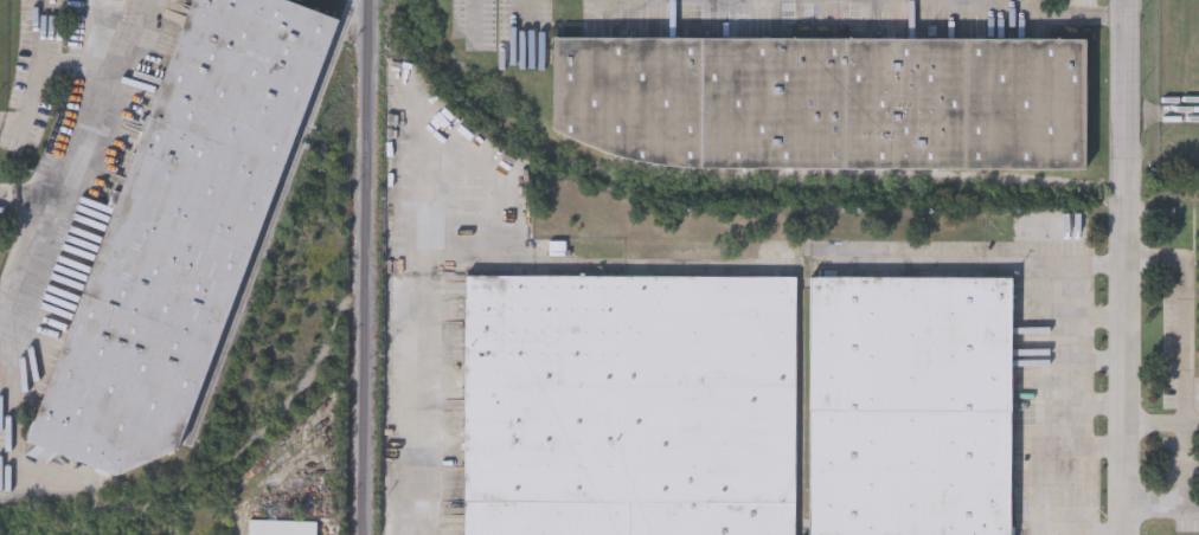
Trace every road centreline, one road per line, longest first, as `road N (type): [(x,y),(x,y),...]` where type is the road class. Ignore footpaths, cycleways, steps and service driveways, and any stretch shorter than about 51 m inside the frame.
road 1 (residential): [(1126,534),(1126,0)]

